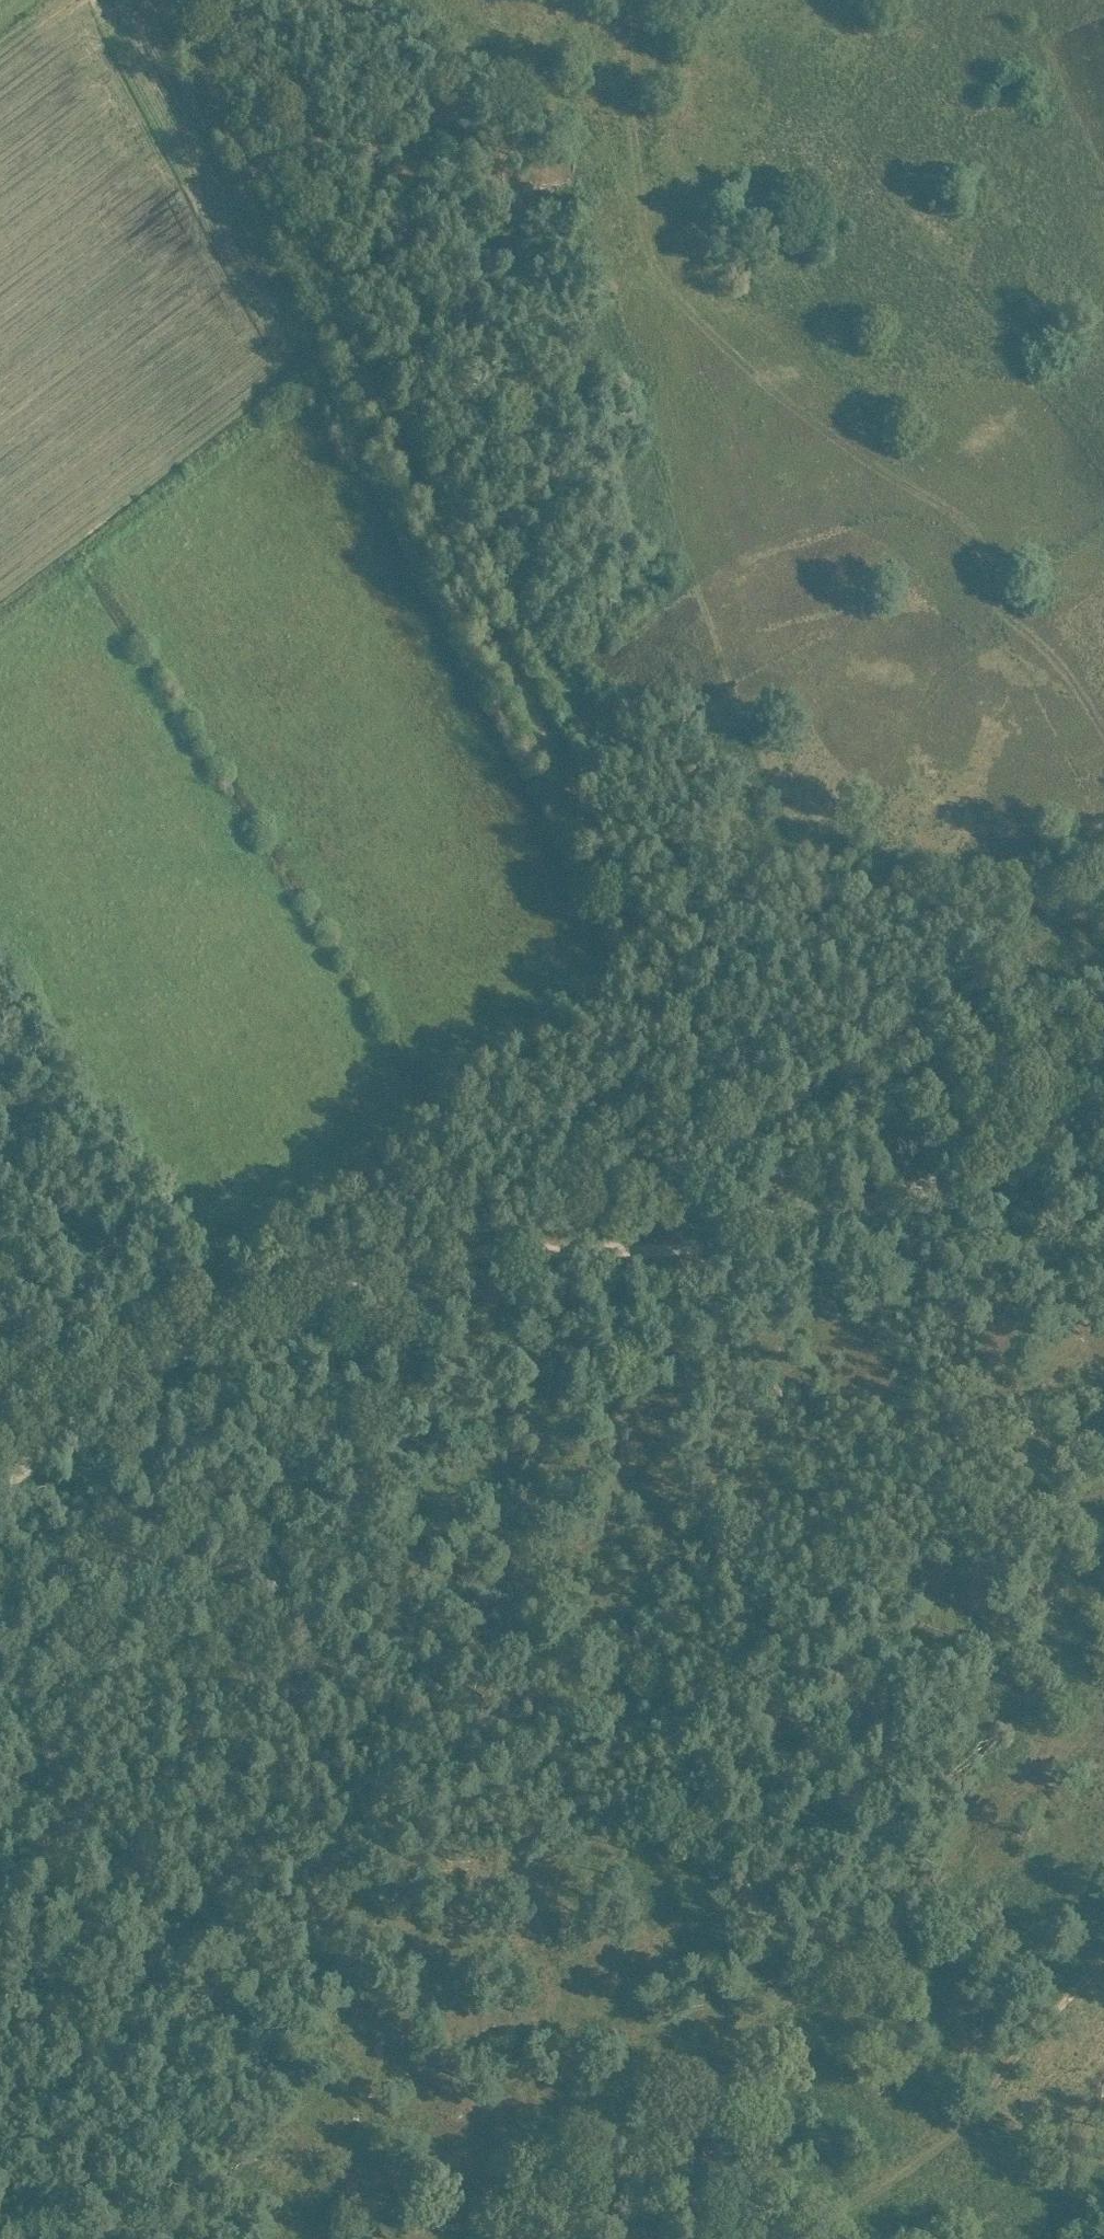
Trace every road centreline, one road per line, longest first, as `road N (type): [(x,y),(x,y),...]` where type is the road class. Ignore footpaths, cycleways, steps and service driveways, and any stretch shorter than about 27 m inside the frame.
road 1 (track): [(160,0),(541,726),(785,1219)]
road 2 (track): [(0,1478),(219,1321),(294,1285),(442,1252),(729,1235),(930,1171),(1103,1095)]

